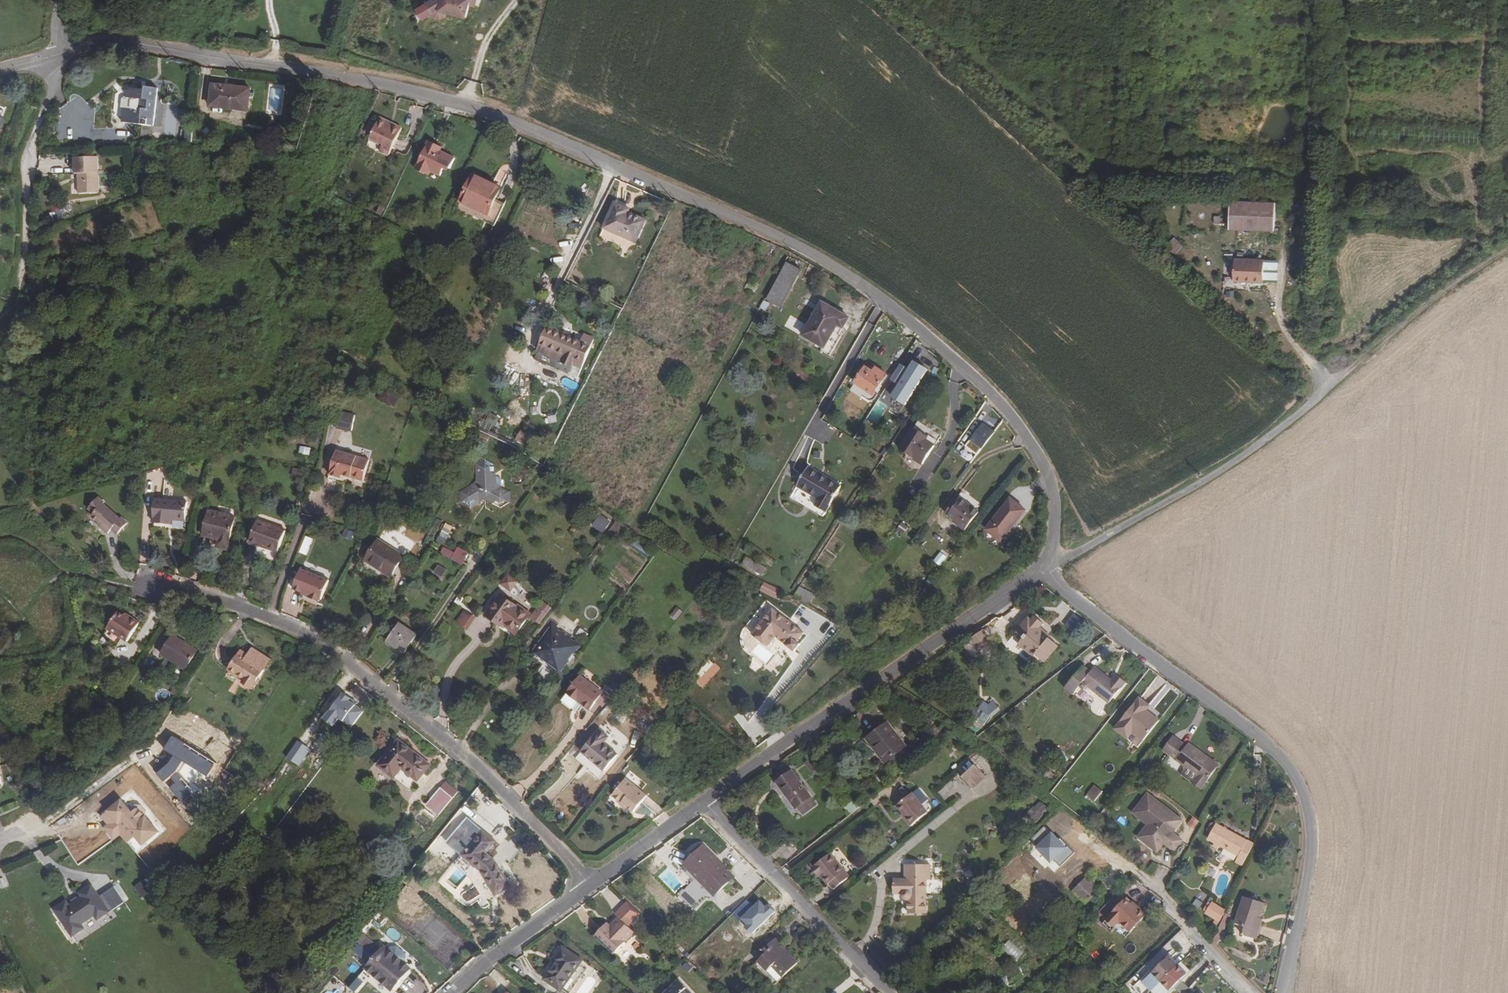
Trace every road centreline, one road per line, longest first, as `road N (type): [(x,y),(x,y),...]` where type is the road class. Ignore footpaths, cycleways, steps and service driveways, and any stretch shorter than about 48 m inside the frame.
road 1 (residential): [(56,55),(130,42),(364,79),(479,111),(807,250),(868,290)]
road 2 (residential): [(1285,992),(1312,830),(1291,771),(1263,739),(1042,568)]
road 3 (unclassified): [(590,887),(454,747),(325,645),(153,581)]
road 4 (unclassified): [(704,805),(1042,568)]
road 5 (residential): [(1042,568),(1054,506),(1032,445),(978,382),(868,290)]
road 6 (unclassified): [(1042,568),(1242,459),(1330,387)]
road 7 (residential): [(0,323),(18,282),(28,161),(56,55)]
road 8 (residential): [(893,992),(704,805)]
road 9 (track): [(1507,253),(1330,387)]
road 10 (unclassified): [(454,992),(590,887)]
road 11 (unclassified): [(590,887),(704,805)]
road 12 (residential): [(1247,992),(1157,885)]

